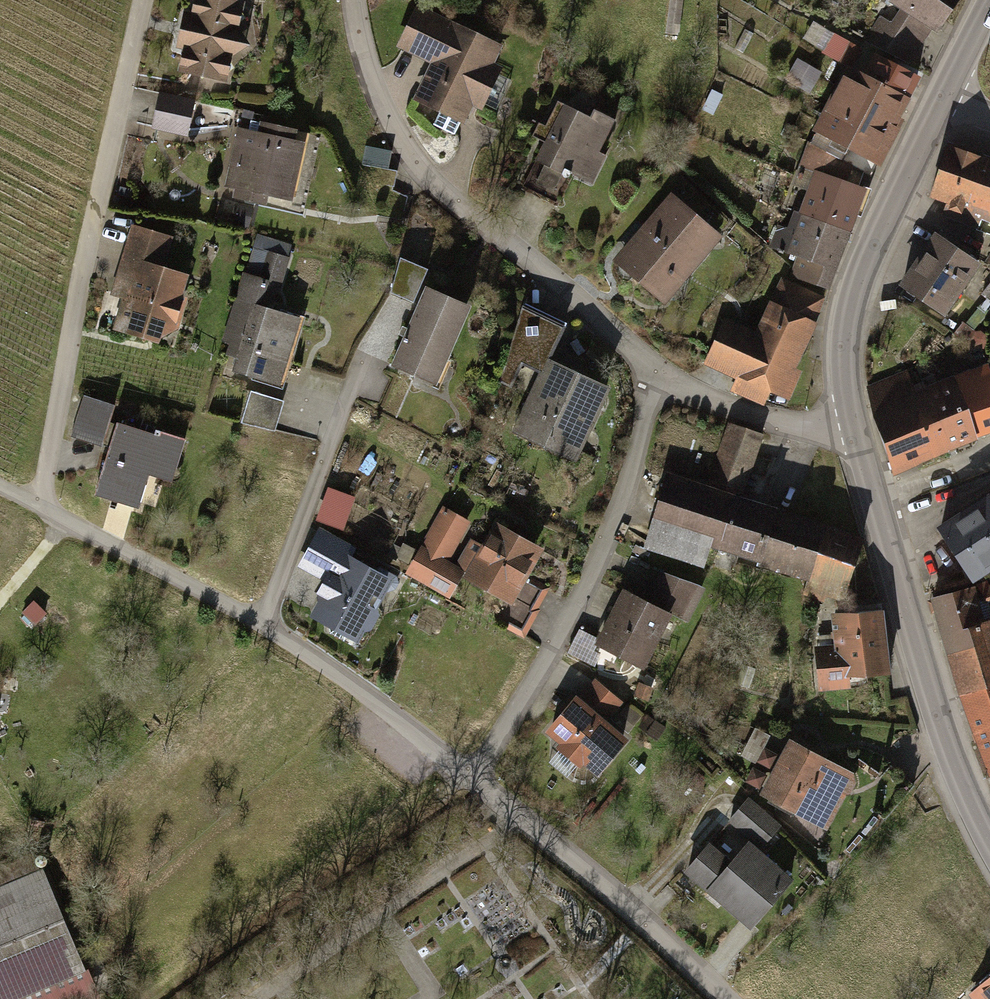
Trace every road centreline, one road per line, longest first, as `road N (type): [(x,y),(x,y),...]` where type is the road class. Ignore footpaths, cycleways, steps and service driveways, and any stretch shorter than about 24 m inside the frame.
road 1 (residential): [(258,617),(45,505),(36,467),(140,0)]
road 2 (residential): [(354,0),(361,55),(429,181),(657,367)]
road 3 (residential): [(469,778),(548,655),(619,496),(657,367)]
road 4 (secondary): [(851,428),(950,753),(989,845)]
road 5 (secondary): [(945,97),(850,296),(840,355),(851,428)]
road 6 (residential): [(723,998),(623,899),(469,778)]
road 7 (residential): [(373,339),(258,617)]
road 8 (residential): [(469,778),(258,617)]
road 9 (residential): [(657,367),(685,391),(772,418),(851,428)]

